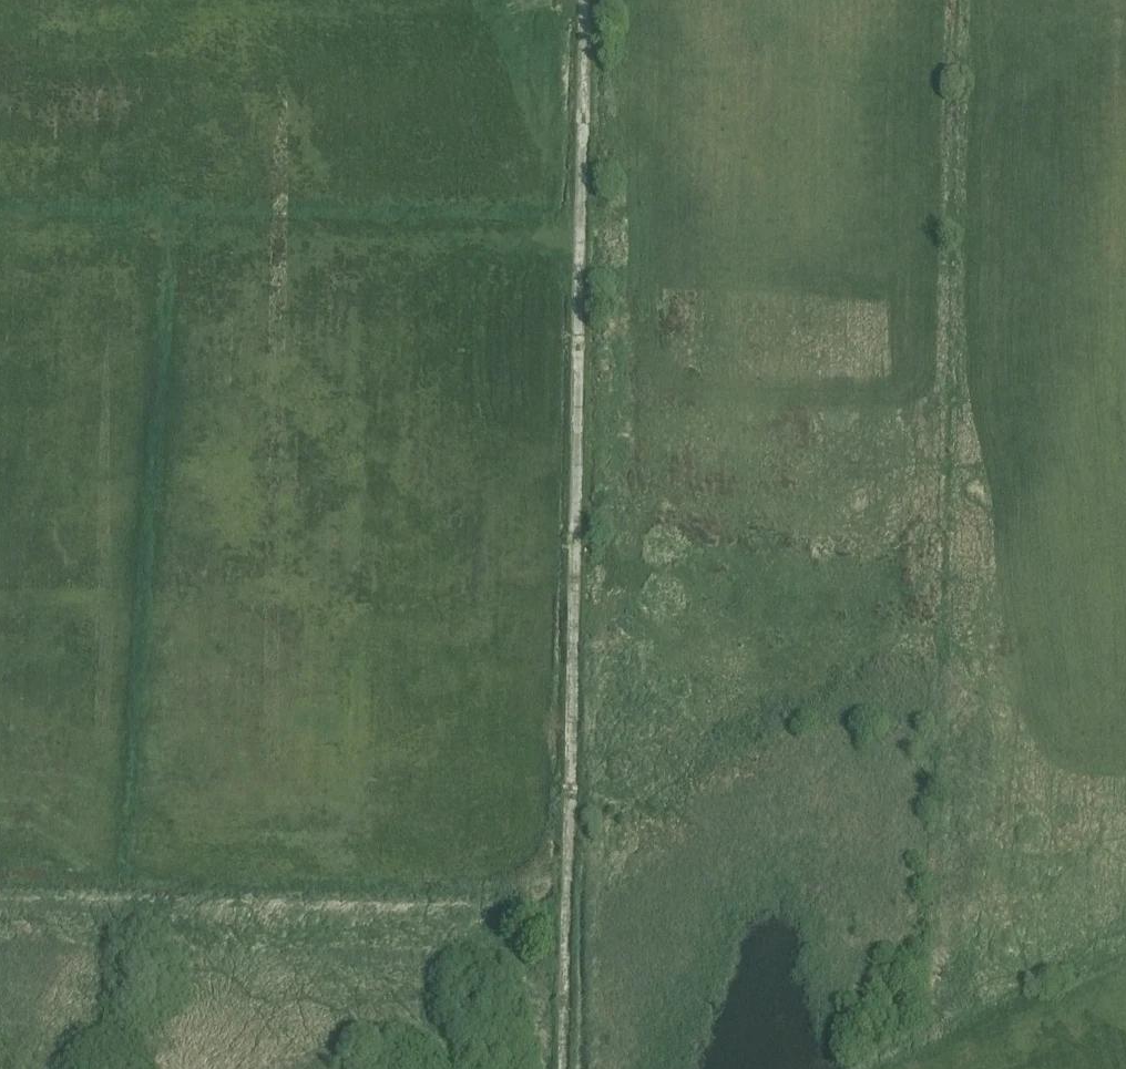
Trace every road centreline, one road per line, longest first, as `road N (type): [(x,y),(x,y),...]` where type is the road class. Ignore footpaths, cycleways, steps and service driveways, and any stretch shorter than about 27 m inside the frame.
road 1 (track): [(564,1068),(586,0)]

